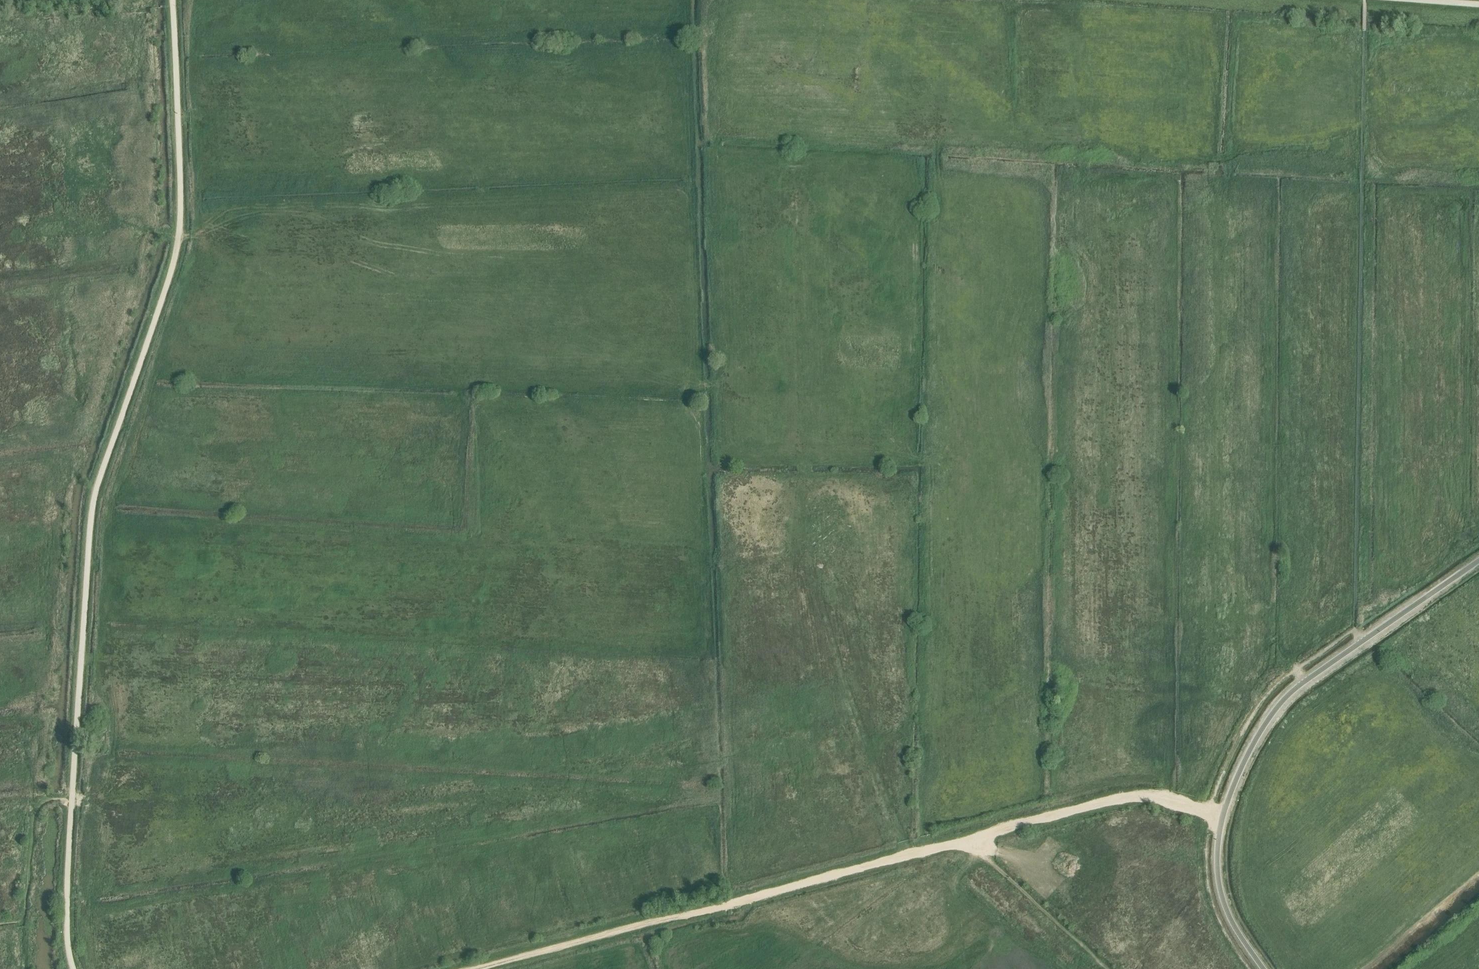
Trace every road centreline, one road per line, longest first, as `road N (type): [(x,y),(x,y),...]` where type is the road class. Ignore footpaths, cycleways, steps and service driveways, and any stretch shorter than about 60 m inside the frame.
road 1 (track): [(70,799),(52,798),(35,812),(20,919)]

